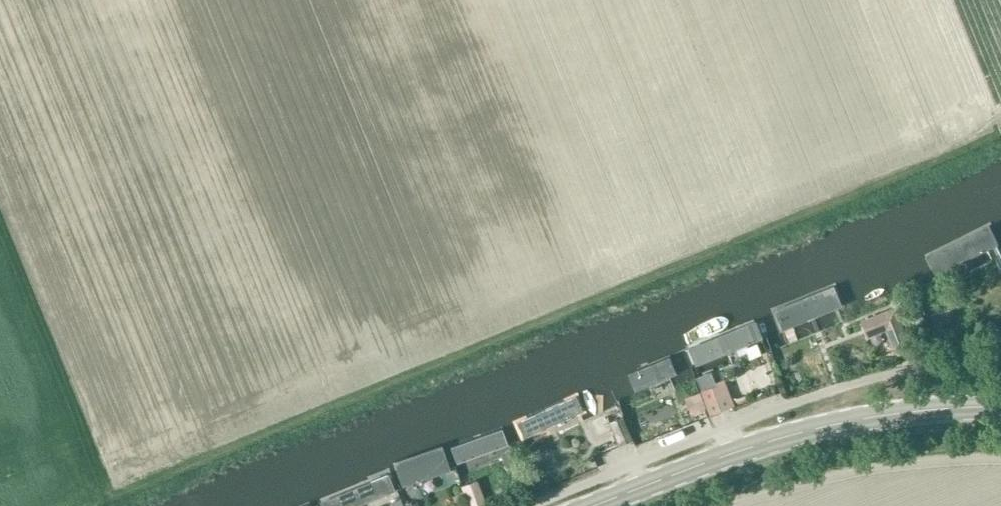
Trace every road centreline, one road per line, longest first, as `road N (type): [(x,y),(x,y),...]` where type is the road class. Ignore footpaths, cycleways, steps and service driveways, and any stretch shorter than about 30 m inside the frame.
road 1 (tertiary): [(586,505),(778,433),(1000,403)]

